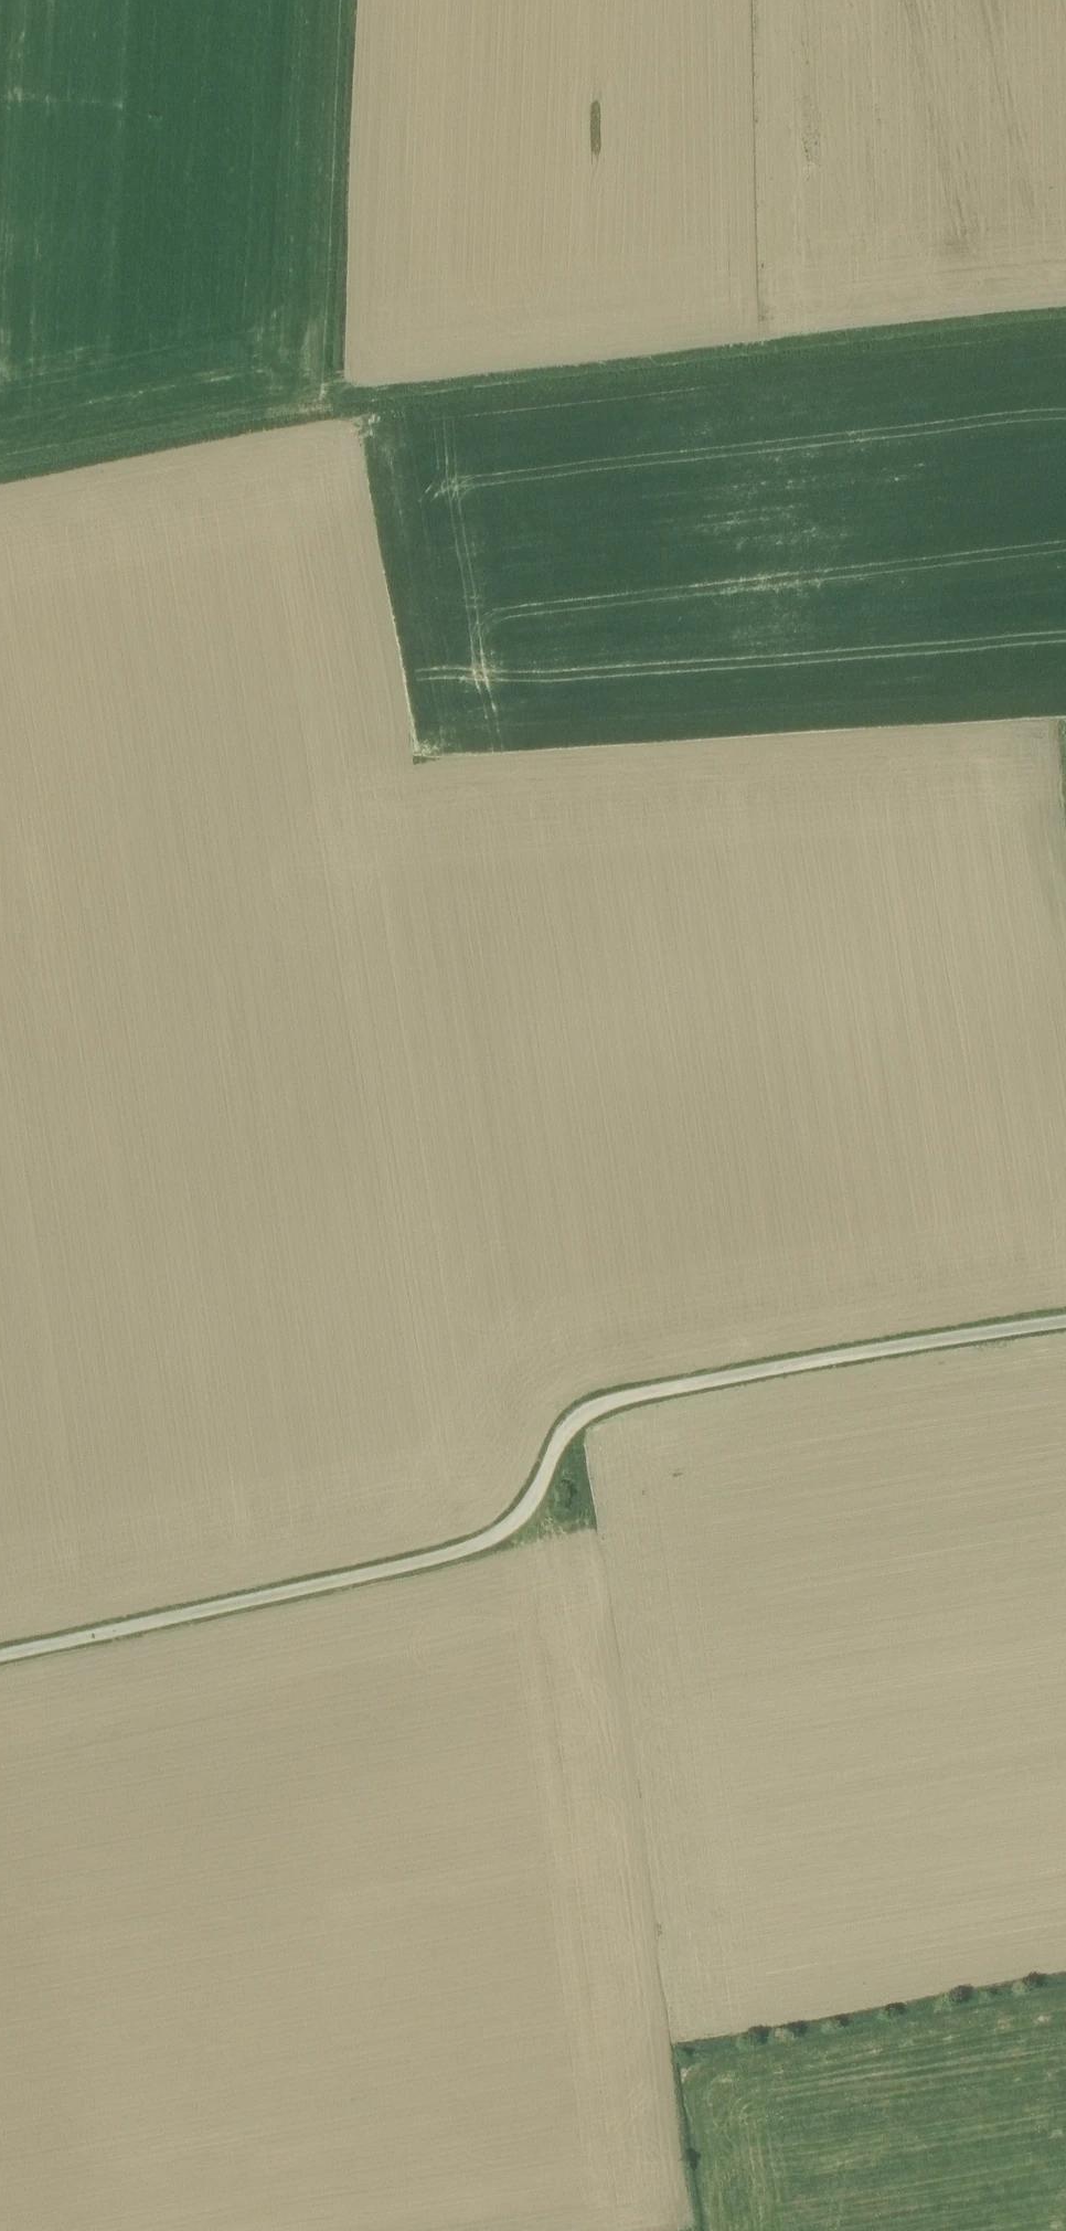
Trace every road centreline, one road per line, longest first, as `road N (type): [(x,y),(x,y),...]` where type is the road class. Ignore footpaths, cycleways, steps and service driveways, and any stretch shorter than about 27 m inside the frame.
road 1 (unclassified): [(1065,1322),(611,1393),(573,1425),(527,1518),(470,1554),(0,1660)]

